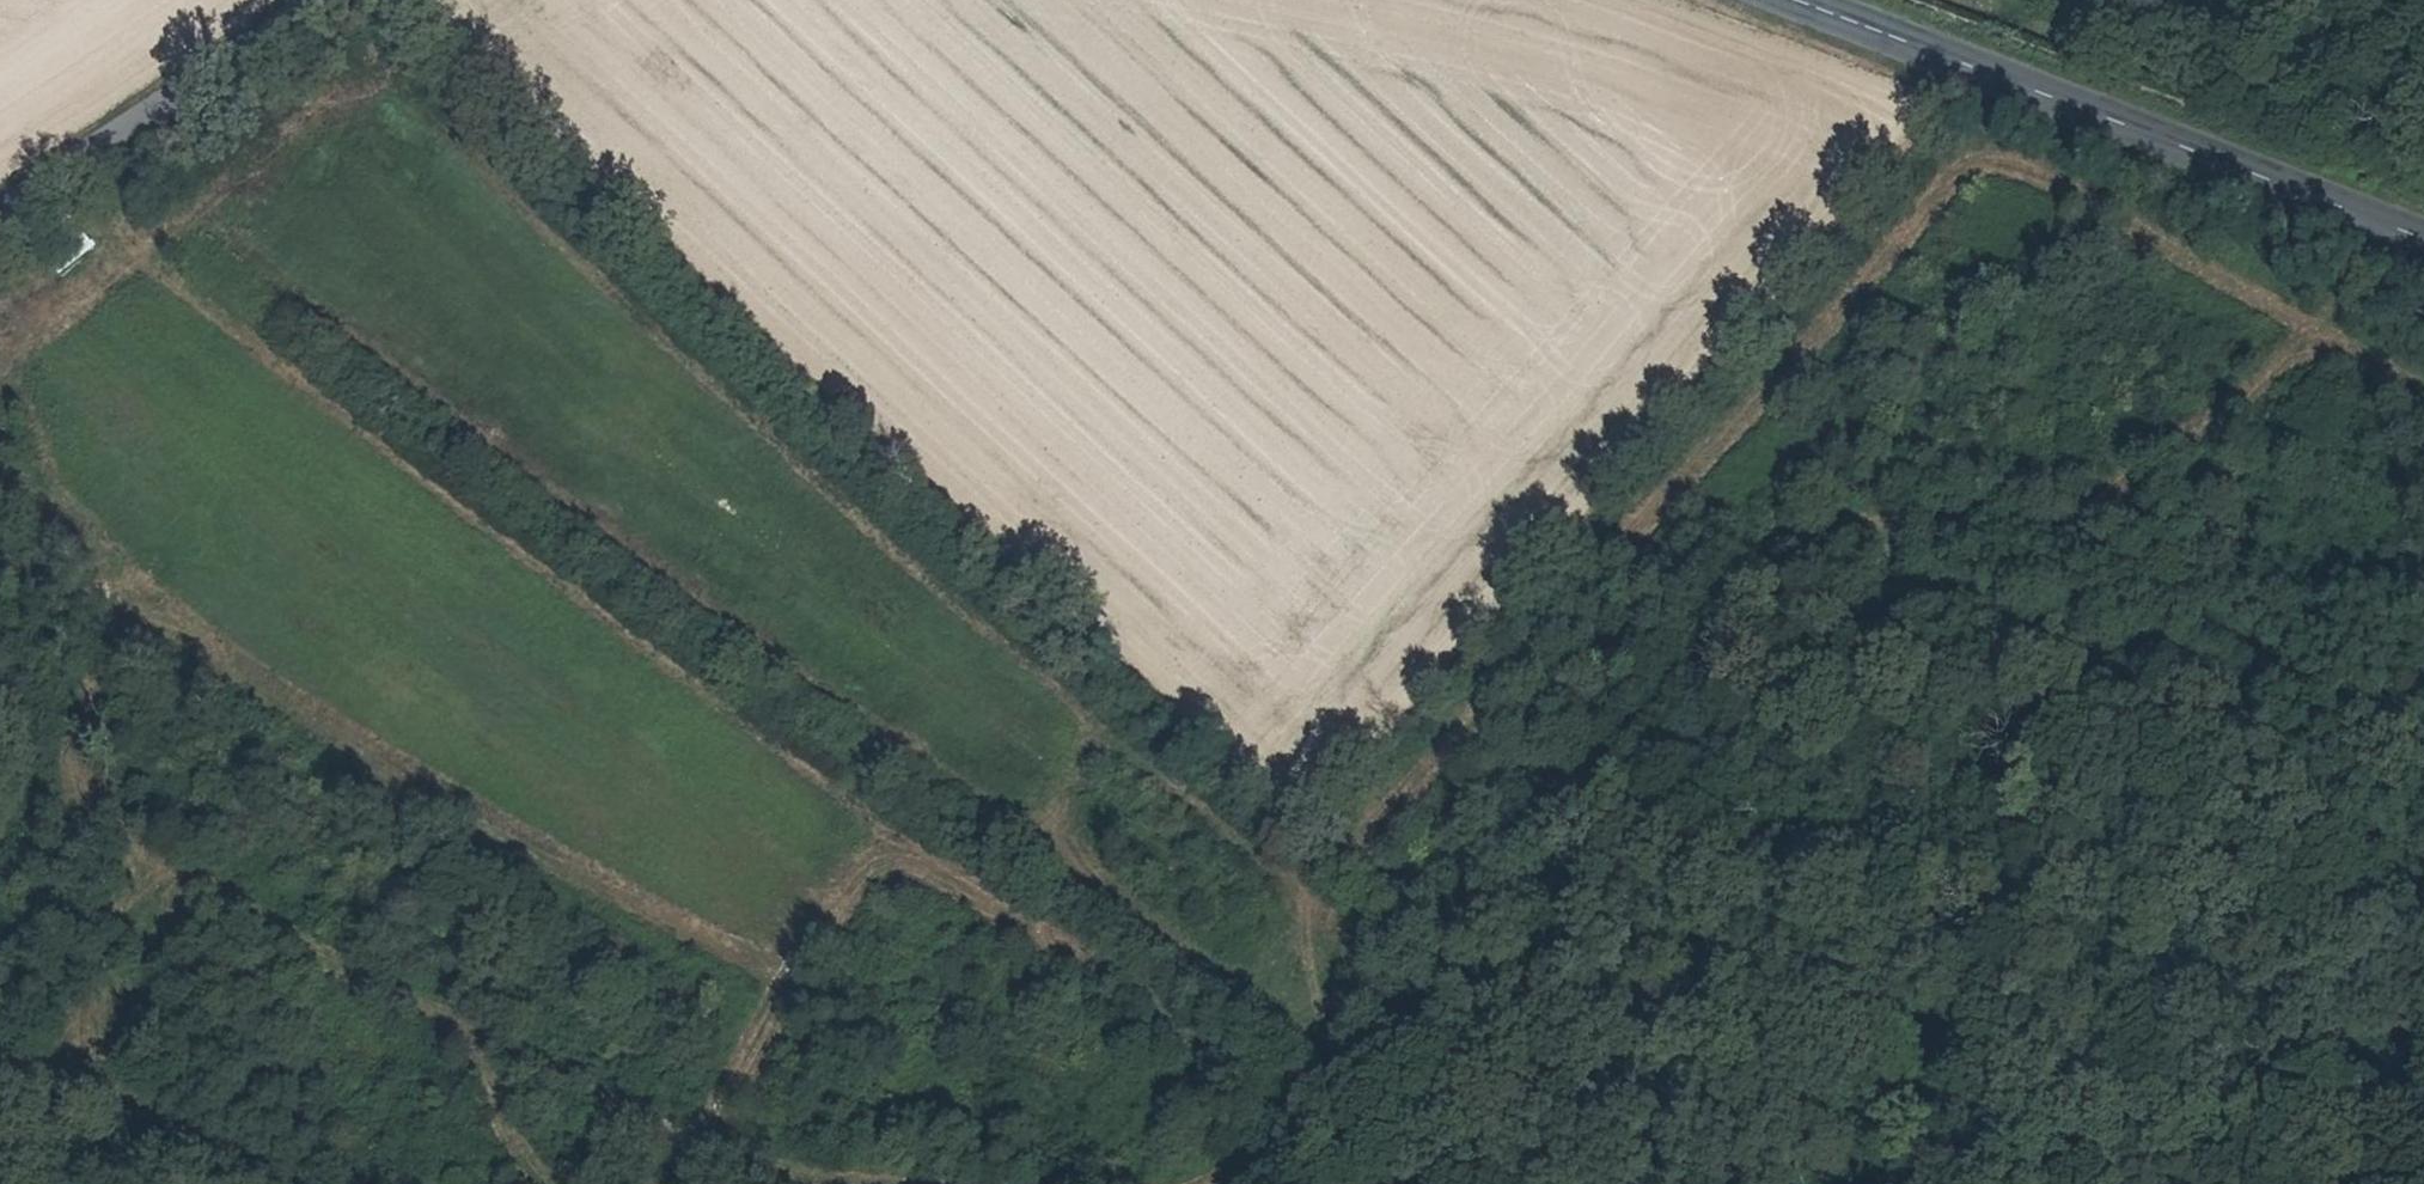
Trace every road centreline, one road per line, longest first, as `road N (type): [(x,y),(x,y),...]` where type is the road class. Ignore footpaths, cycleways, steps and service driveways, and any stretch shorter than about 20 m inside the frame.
road 1 (secondary): [(1795,0),(2423,243)]
road 2 (unclassified): [(0,219),(329,0)]

